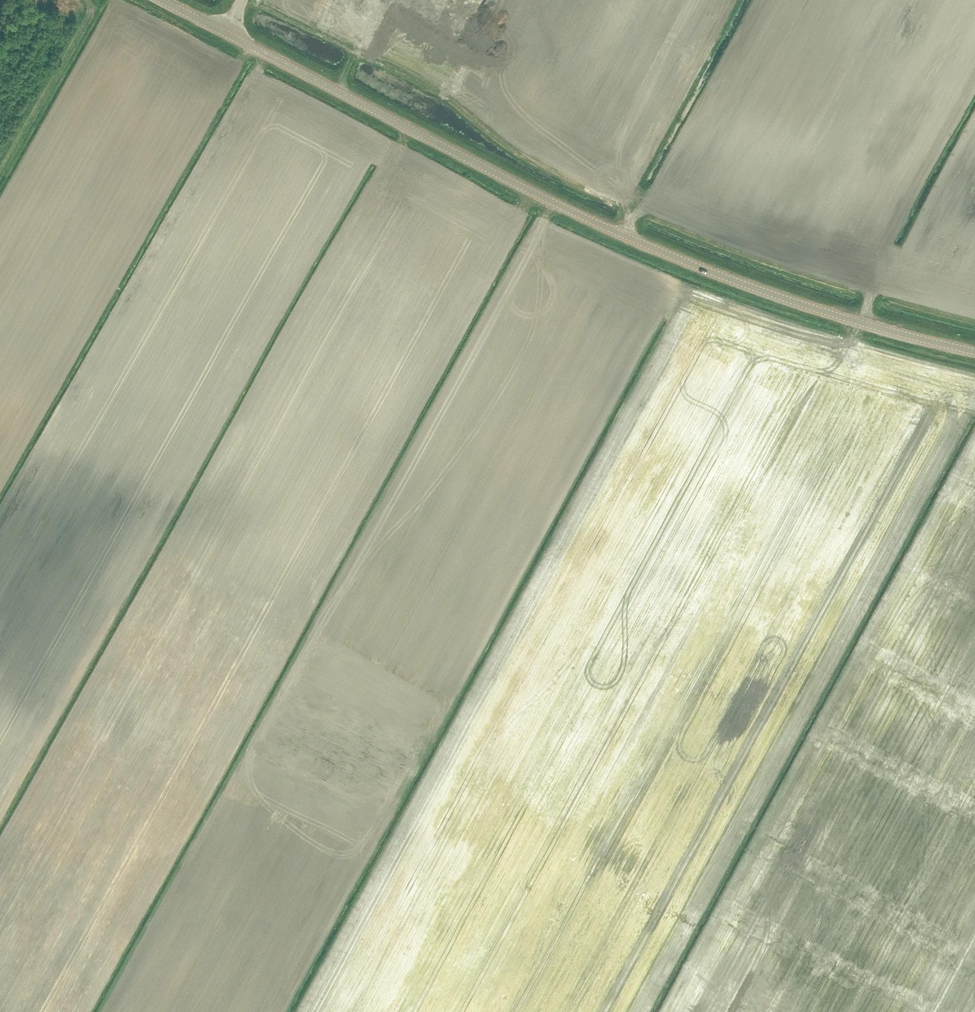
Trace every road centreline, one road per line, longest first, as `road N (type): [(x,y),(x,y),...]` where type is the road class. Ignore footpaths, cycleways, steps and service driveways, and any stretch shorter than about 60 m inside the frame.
road 1 (unclassified): [(974,351),(799,304),(631,236),(163,0)]

